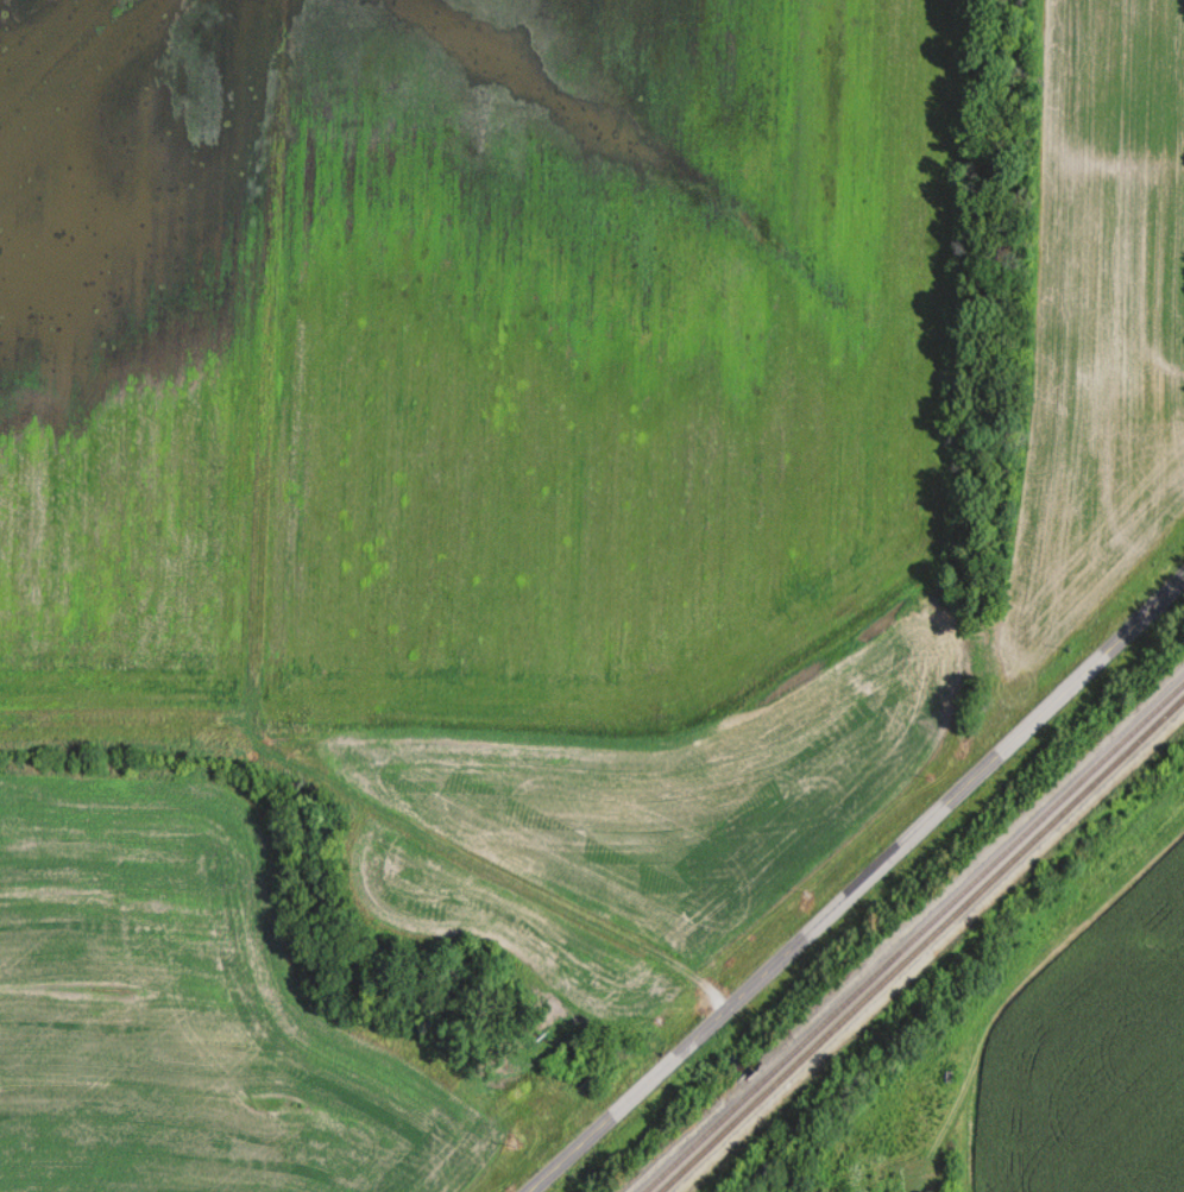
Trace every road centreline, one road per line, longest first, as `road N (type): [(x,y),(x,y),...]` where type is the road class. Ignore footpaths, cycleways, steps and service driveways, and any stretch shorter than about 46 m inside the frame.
road 1 (tertiary): [(526,1191),(1183,576)]
road 2 (residential): [(726,1009),(682,975),(330,770),(250,740)]

